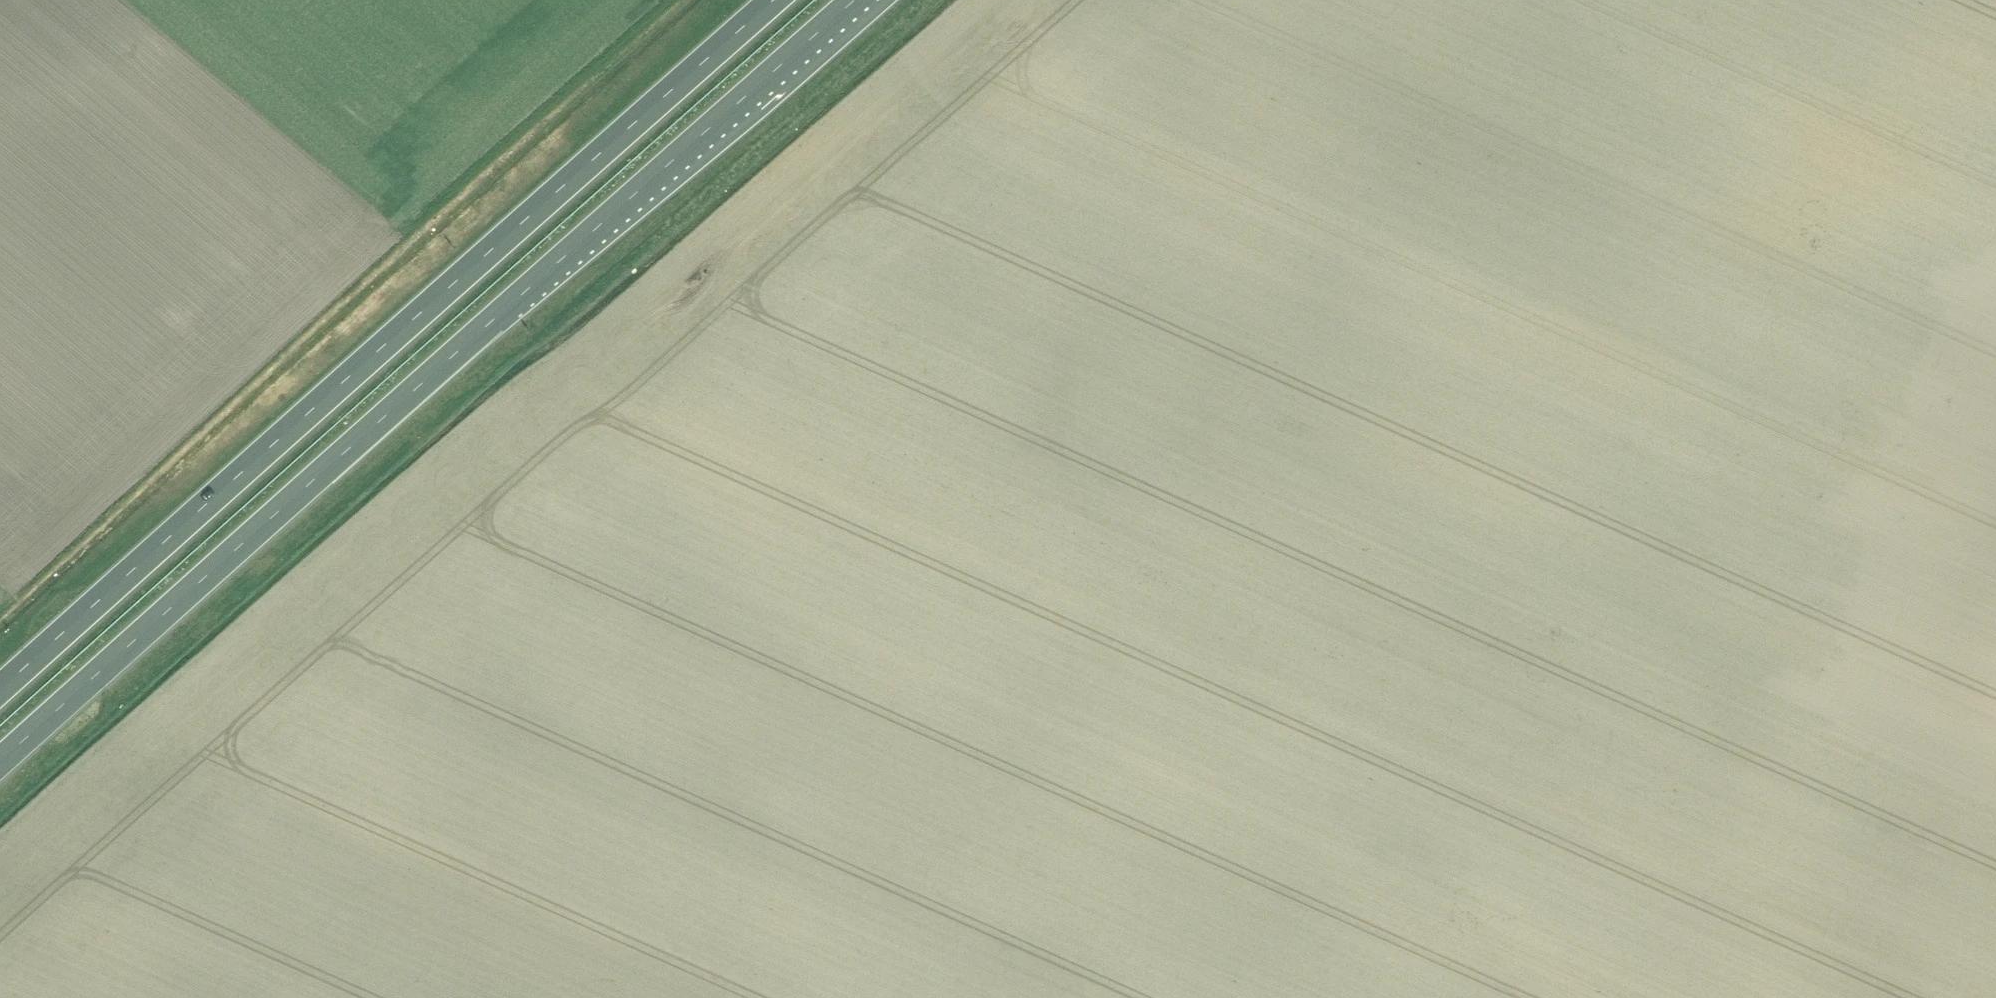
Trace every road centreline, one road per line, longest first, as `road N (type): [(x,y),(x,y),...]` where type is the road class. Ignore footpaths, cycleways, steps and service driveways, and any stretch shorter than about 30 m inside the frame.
road 1 (trunk): [(0,760),(857,0)]
road 2 (trunk): [(777,0),(0,691)]

